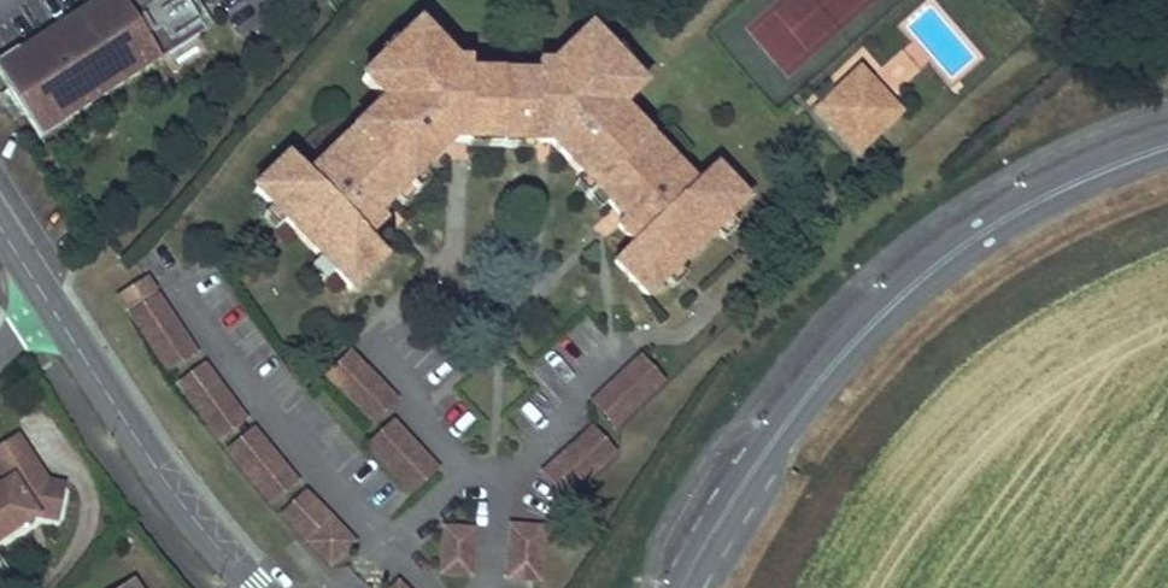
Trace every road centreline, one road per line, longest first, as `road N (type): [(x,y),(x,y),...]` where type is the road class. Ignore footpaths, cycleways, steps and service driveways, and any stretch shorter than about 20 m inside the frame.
road 1 (tertiary): [(1167,141),(1039,193),(914,279),(778,431),(688,587)]
road 2 (residential): [(62,315),(210,533),(264,587)]
road 3 (residential): [(347,587),(473,471)]

